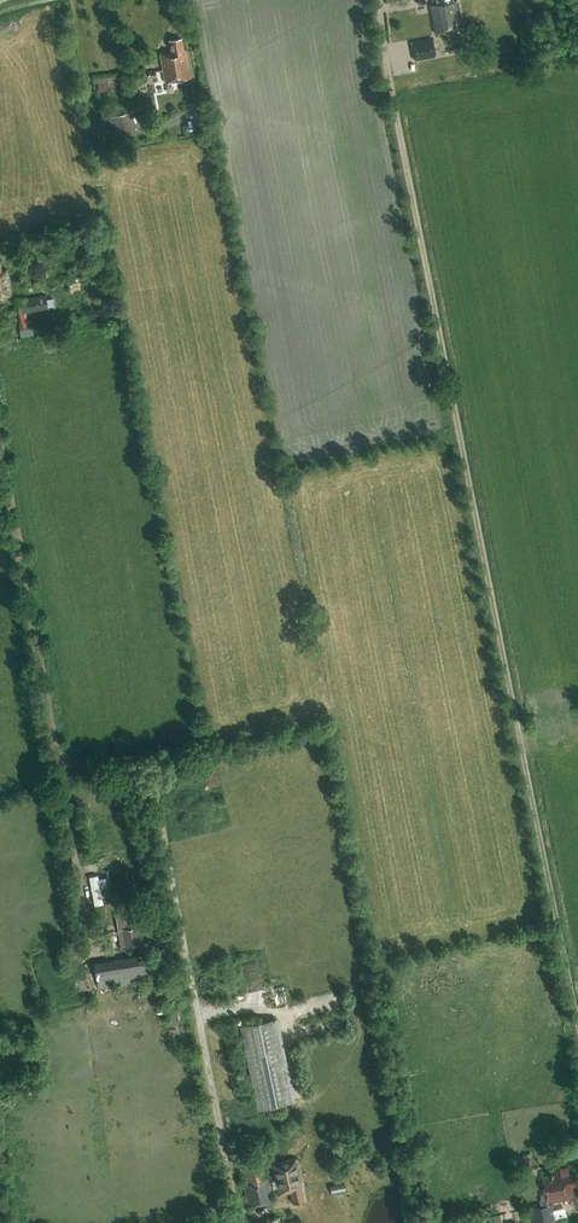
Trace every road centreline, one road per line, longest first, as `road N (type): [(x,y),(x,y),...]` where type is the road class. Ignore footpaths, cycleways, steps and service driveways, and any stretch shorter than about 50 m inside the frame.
road 1 (track): [(375,0),(577,1033)]
road 2 (track): [(0,458),(89,941)]

